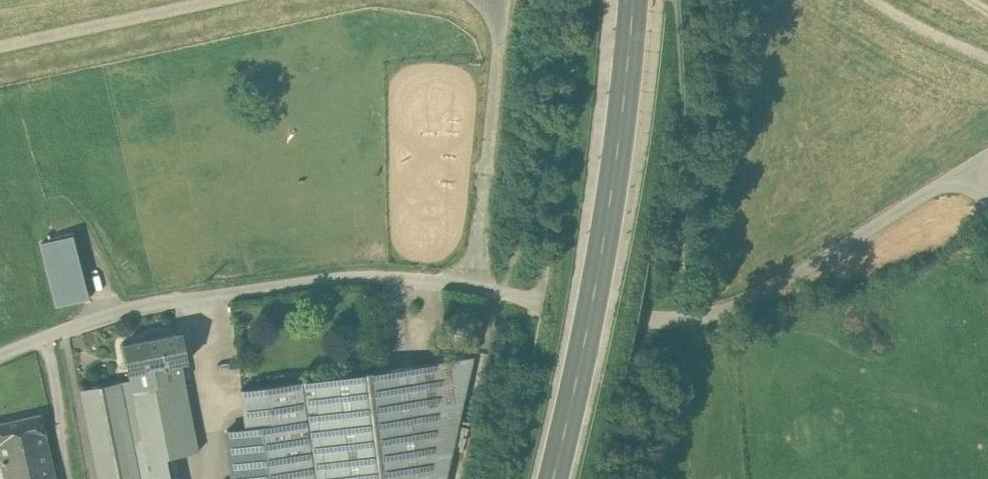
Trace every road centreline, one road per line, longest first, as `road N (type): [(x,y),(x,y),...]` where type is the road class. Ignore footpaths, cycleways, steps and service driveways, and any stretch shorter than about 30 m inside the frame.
road 1 (residential): [(0,354),(138,304),(369,273),(641,324),(702,317),(755,300),(987,157)]
road 2 (primary): [(631,0),(595,291),(552,478)]
road 3 (track): [(0,46),(216,0)]
road 4 (track): [(987,58),(871,0)]

